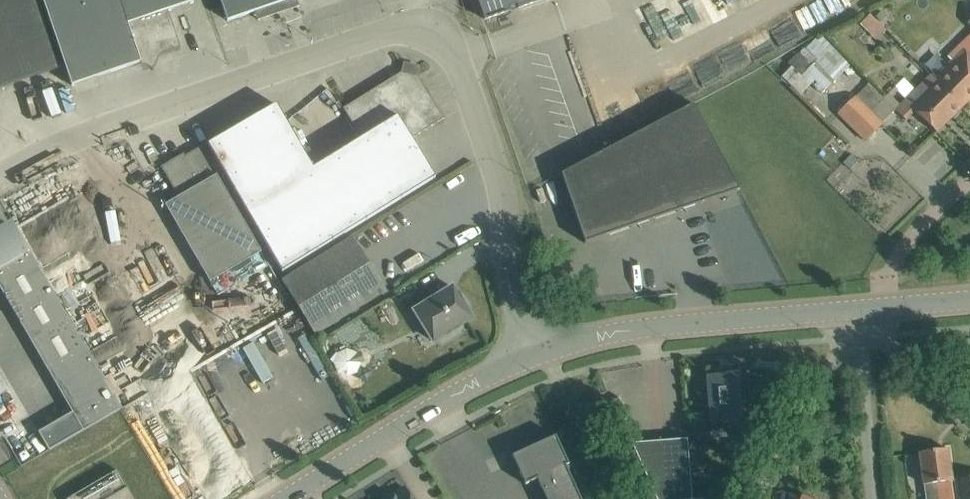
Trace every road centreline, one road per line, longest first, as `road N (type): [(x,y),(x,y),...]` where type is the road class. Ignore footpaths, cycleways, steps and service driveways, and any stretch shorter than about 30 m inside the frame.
road 1 (unclassified): [(0,159),(391,32),(434,28)]
road 2 (unclassified): [(526,356),(601,333),(874,307)]
road 3 (unclassified): [(526,356),(499,182),(460,61),(434,28)]
road 4 (unclassified): [(289,498),(526,356)]
road 5 (unclassified): [(753,498),(874,307)]
road 6 (unclassified): [(873,498),(864,377),(874,307)]
road 7 (unclassified): [(874,307),(895,254),(969,177)]
road 8 (unclassified): [(969,418),(907,361),(874,307)]

